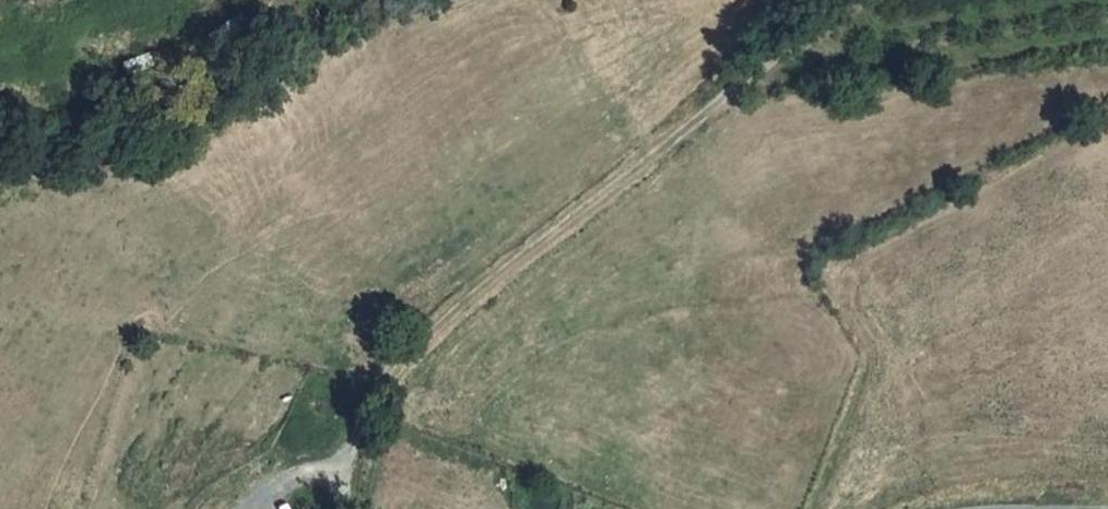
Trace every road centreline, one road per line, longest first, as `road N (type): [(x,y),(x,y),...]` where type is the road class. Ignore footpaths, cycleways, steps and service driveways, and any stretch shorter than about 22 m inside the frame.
road 1 (track): [(854,0),(388,376),(348,457),(352,508)]

